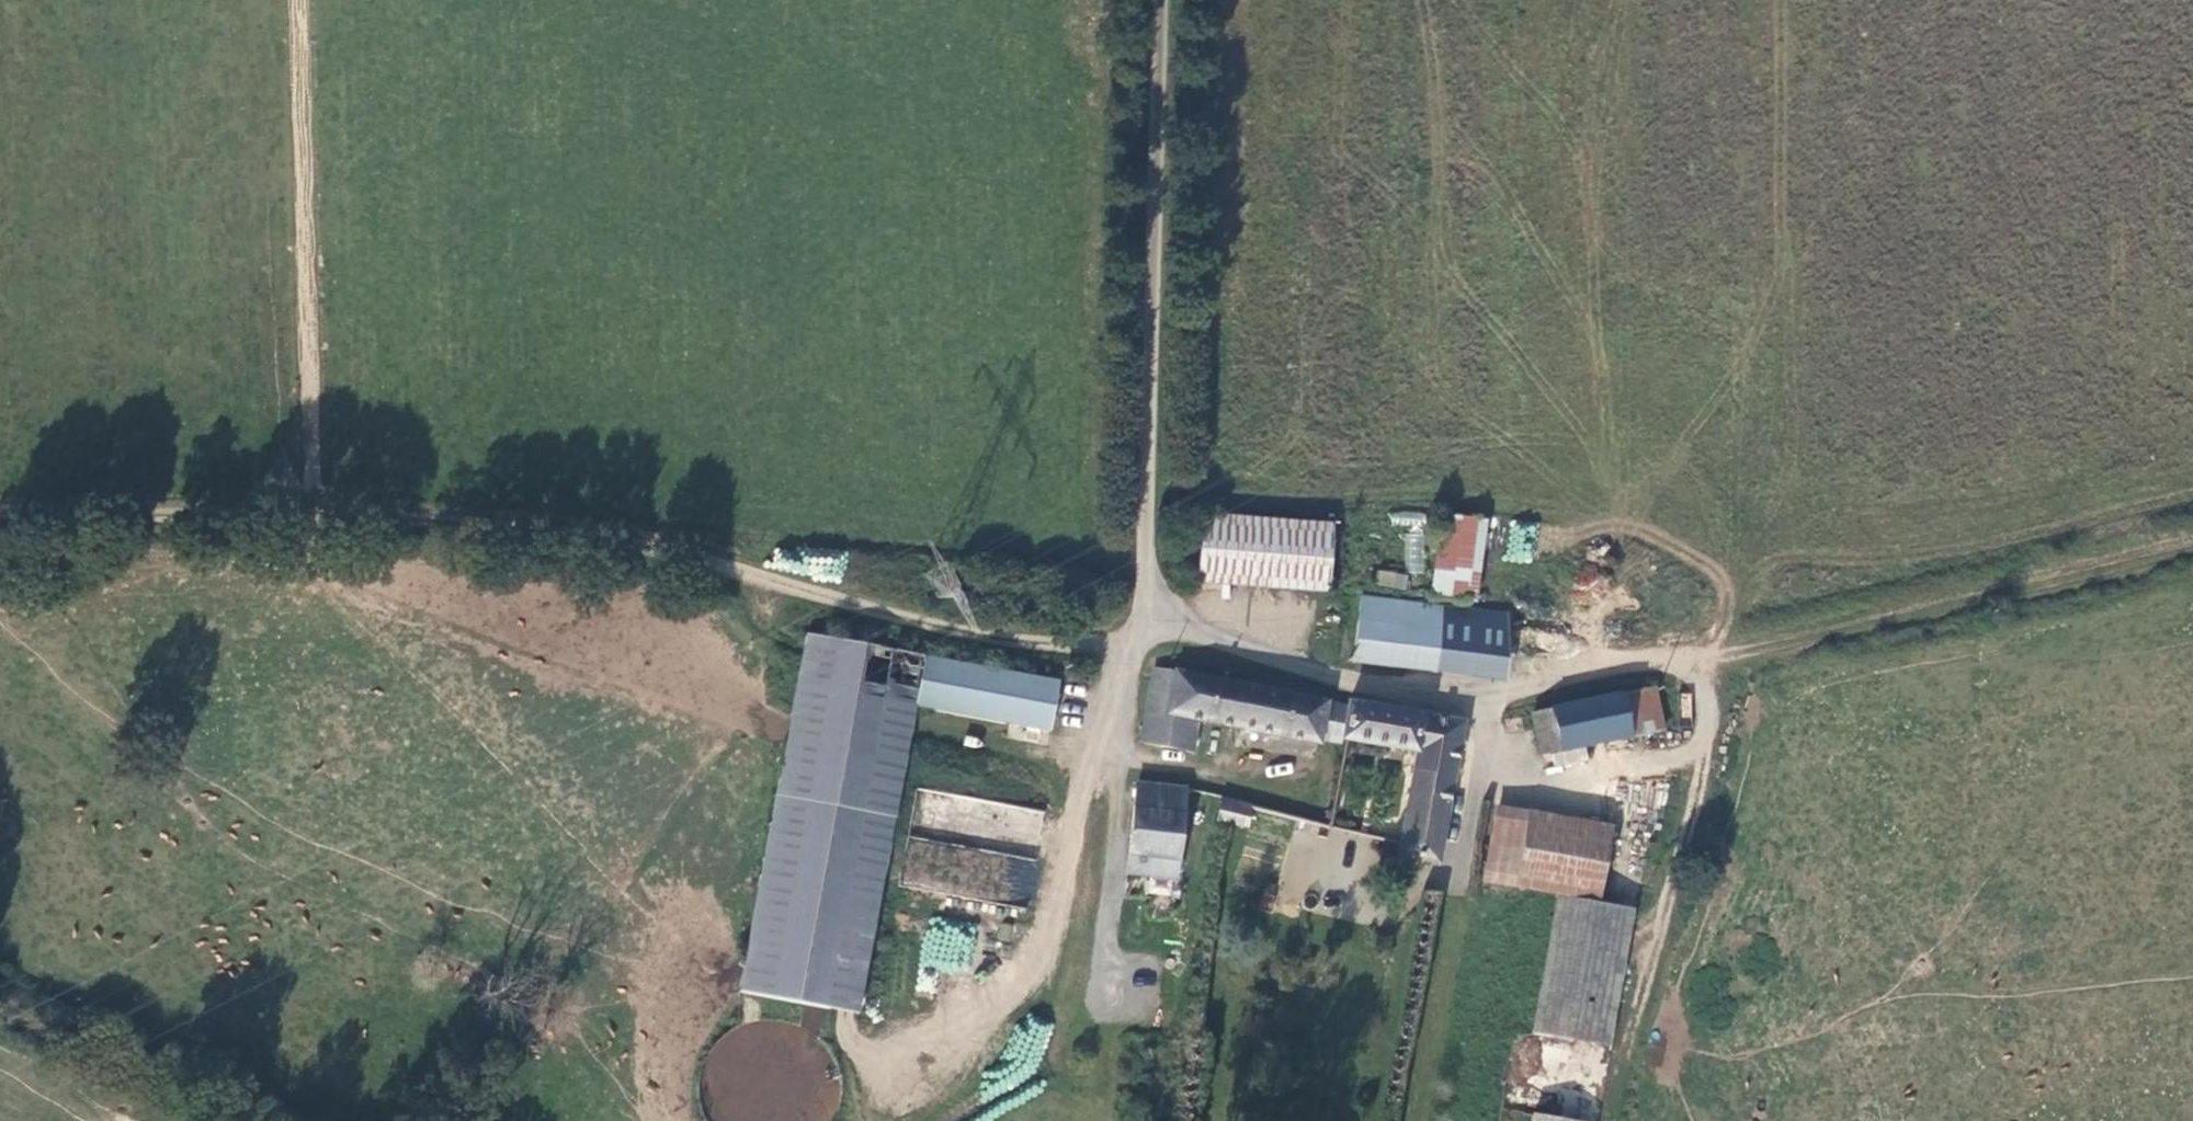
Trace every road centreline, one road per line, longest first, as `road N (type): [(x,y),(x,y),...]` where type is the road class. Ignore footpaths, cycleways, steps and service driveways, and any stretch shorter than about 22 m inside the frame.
road 1 (unclassified): [(1165,0),(1147,626),(1198,630),(1338,678),(1457,696),(1500,694),(1611,664),(1677,666)]
road 2 (track): [(0,512),(421,519),(540,531),(1055,647),(1109,649),(1147,626)]
road 3 (track): [(1677,666),(2192,553)]

